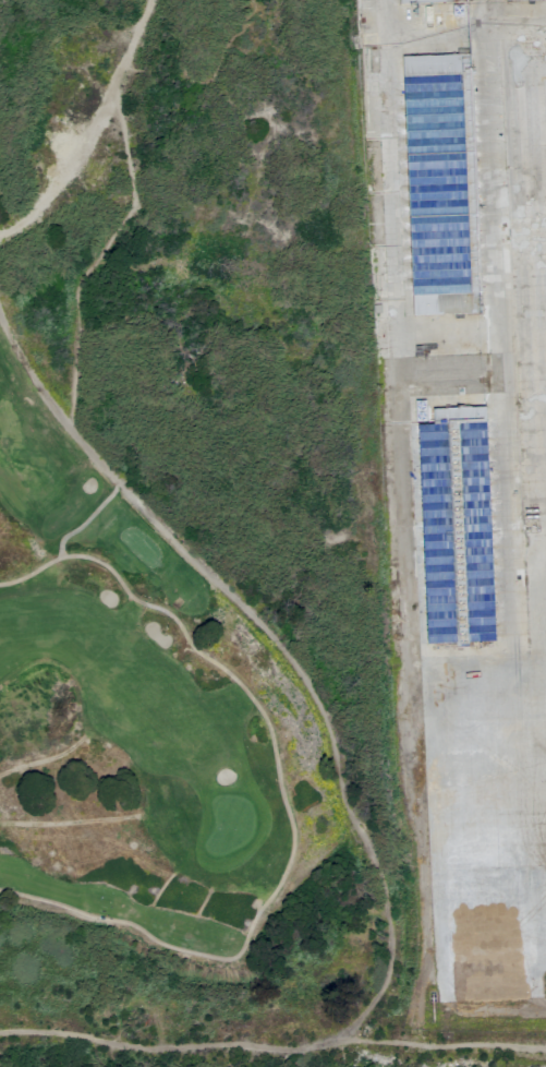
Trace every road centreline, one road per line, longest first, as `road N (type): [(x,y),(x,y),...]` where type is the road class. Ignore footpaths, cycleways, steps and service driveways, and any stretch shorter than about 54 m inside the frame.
road 1 (track): [(0,1033),(186,1051),(357,1042),(545,1049)]

